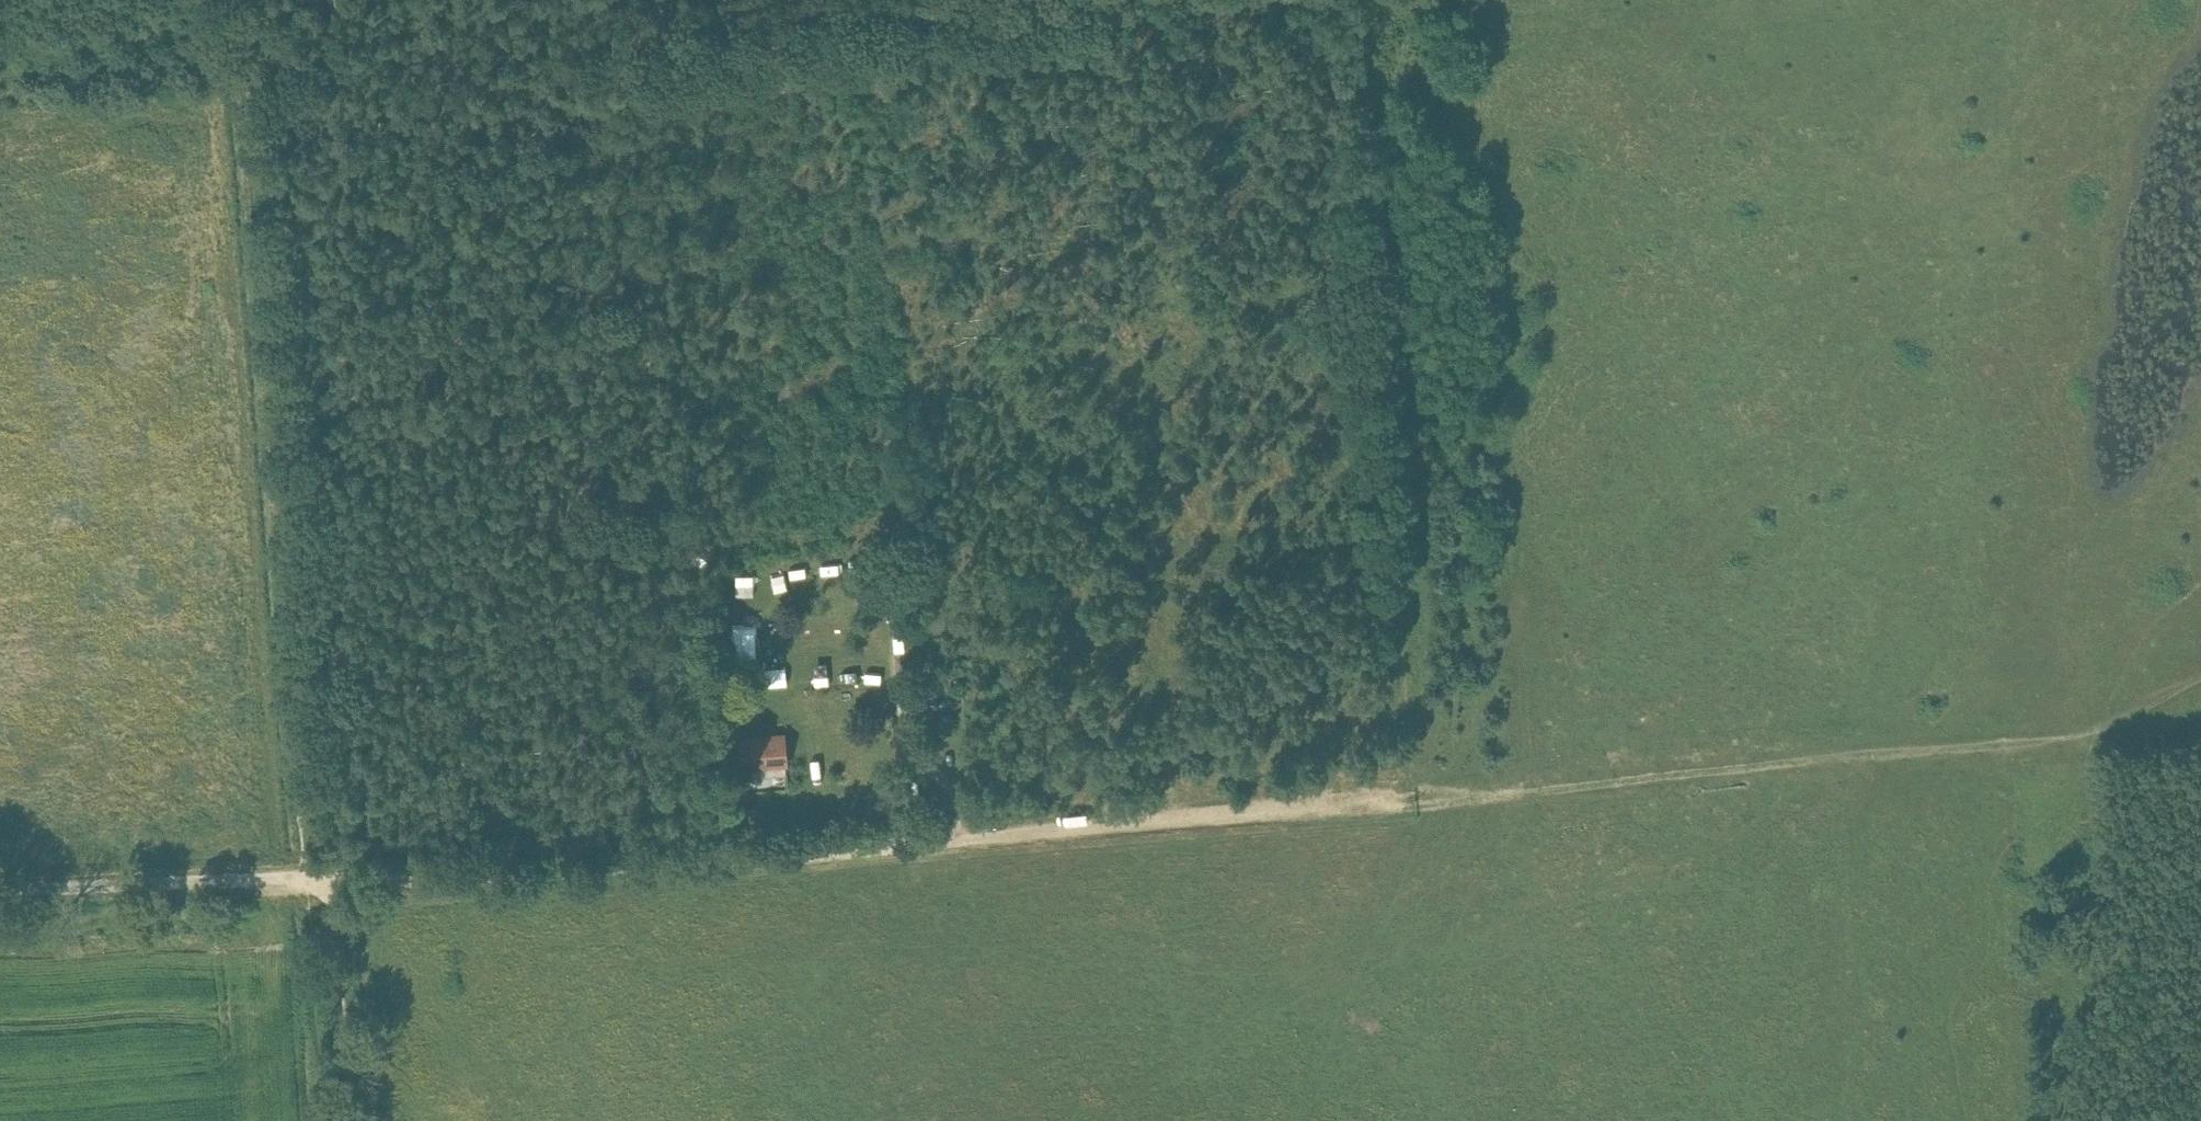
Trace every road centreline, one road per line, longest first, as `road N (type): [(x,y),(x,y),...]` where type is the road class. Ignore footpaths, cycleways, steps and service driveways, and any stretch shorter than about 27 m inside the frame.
road 1 (track): [(331,878),(522,884),(1526,789)]
road 2 (unclassified): [(0,891),(331,878)]

